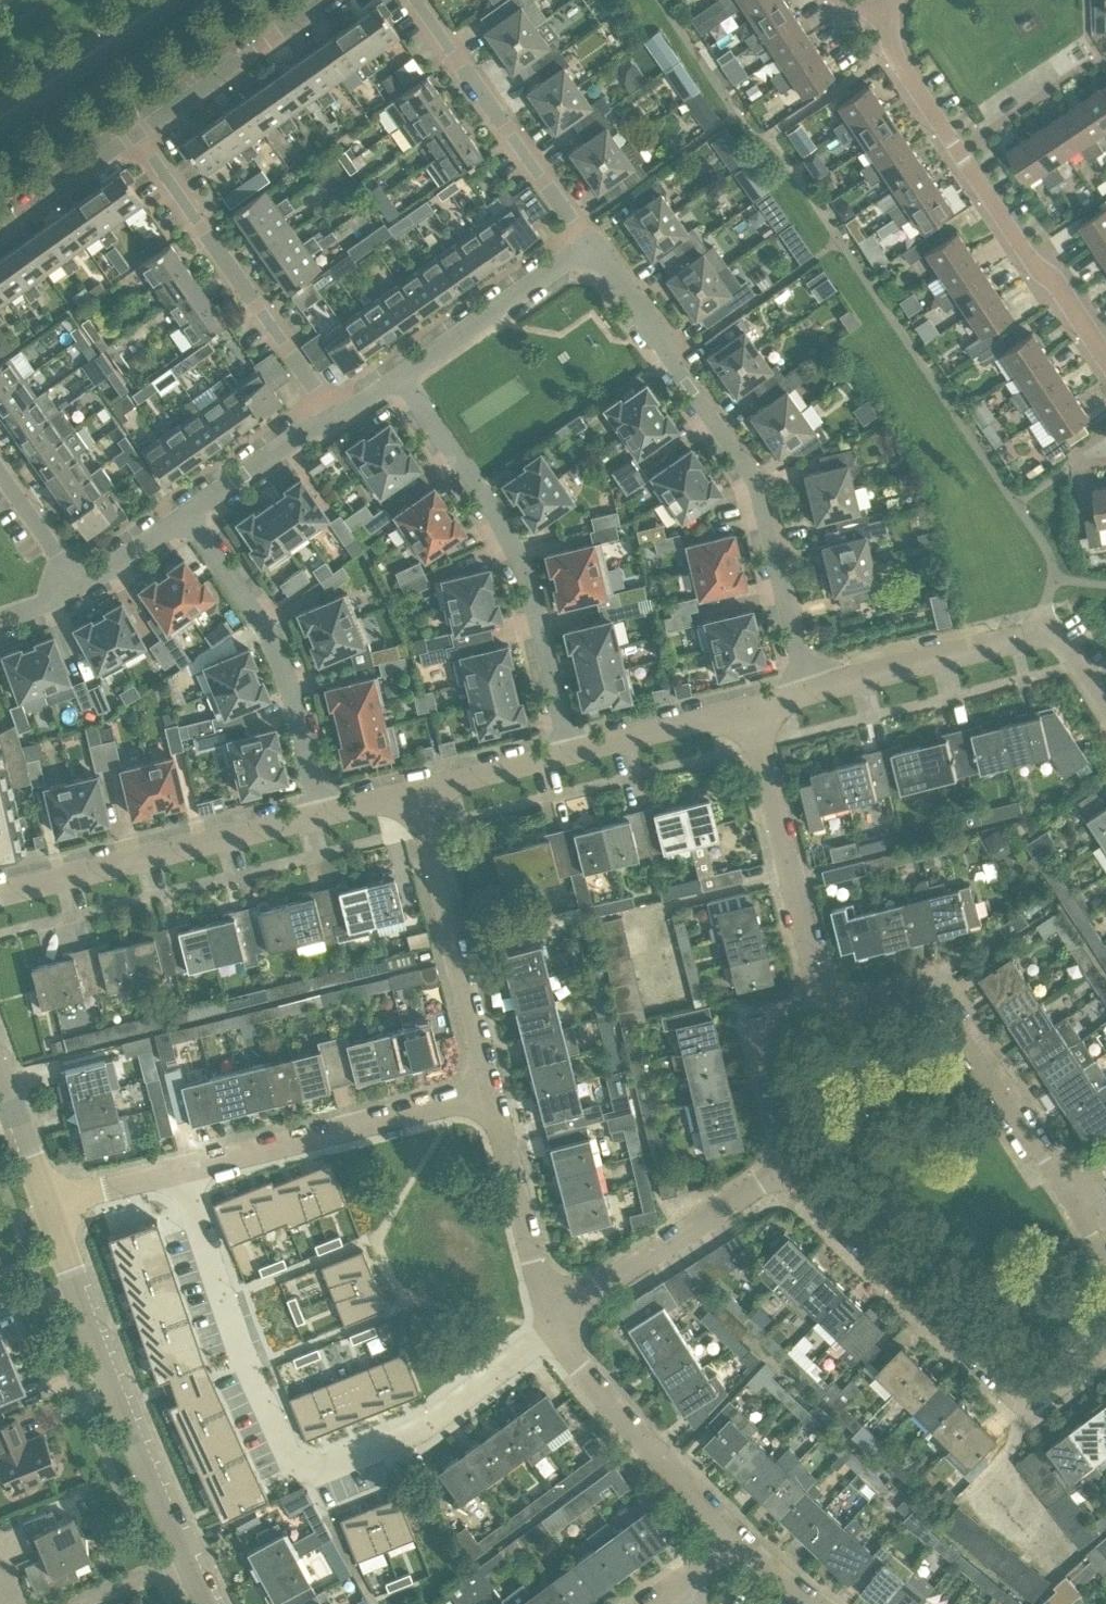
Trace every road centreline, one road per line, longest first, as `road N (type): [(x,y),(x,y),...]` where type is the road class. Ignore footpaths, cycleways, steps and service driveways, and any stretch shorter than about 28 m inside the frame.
road 1 (residential): [(556,1334),(402,1437),(294,1453),(275,1439),(223,1309),(184,1168)]
road 2 (residential): [(810,687),(759,478),(592,237)]
road 3 (residential): [(792,1164),(1024,1390),(1039,1388),(1105,1338)]
road 4 (residential): [(400,374),(528,575),(571,748)]
road 5 (residential): [(1105,357),(1053,276),(1028,256),(958,158),(891,53),(886,15)]
road 6 (tertiary): [(187,1553),(94,1346),(47,1205)]
road 7 (residential): [(1077,1196),(939,995),(825,1012)]
road 8 (residential): [(336,418),(138,135)]
road 9 (residential): [(810,687),(1053,632),(1105,706)]
road 10 (residential): [(0,891),(321,813)]
road 11 (residential): [(186,517),(283,661),(321,813)]
road 12 (residential): [(184,1168),(491,1092)]
road 13 (residential): [(825,1012),(749,708)]
road 14 (residential): [(491,1092),(421,788)]
road 15 (residential): [(592,237),(425,0)]
road 16 (residential): [(553,1311),(792,1164)]
road 17 (residential): [(738,1533),(647,1444),(556,1334)]
road 18 (residential): [(400,374),(592,237)]
road 19 (residential): [(138,135),(330,0)]
road 20 (residential): [(553,1311),(491,1092)]
road 21 (tertiary): [(0,122),(181,0)]
road 22 (residential): [(825,1012),(787,1024),(770,1049),(792,1164)]
road 23 (residential): [(571,748),(749,708)]
road 24 (residential): [(186,517),(336,418)]
road 25 (residential): [(0,229),(138,135)]
road 26 (residential): [(421,788),(571,748)]
road 27 (residential): [(47,1205),(184,1168)]
road 28 (residential): [(76,588),(0,477)]
road 29 (residential): [(76,588),(186,517)]
road 30 (residential): [(187,1553),(71,1603)]

